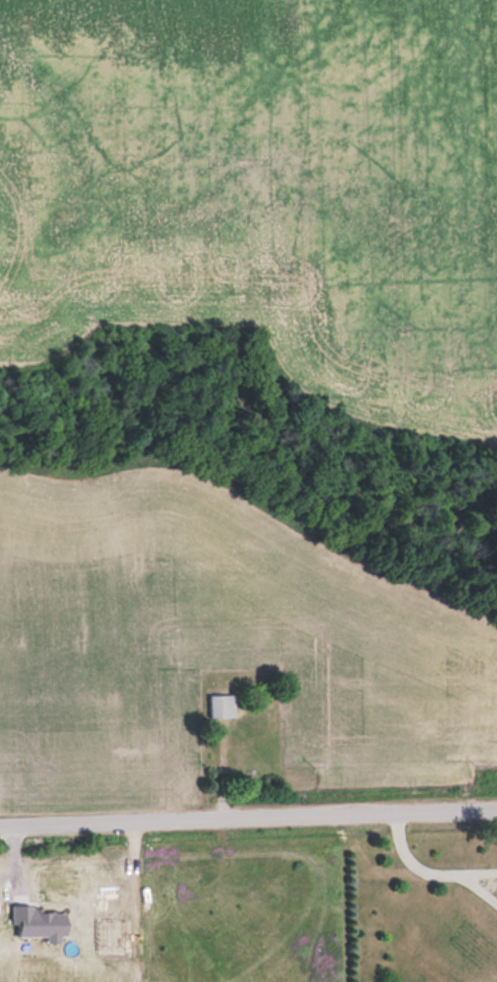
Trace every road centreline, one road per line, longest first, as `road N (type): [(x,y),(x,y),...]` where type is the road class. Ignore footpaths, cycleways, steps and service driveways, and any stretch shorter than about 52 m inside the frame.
road 1 (residential): [(0,825),(496,817)]

